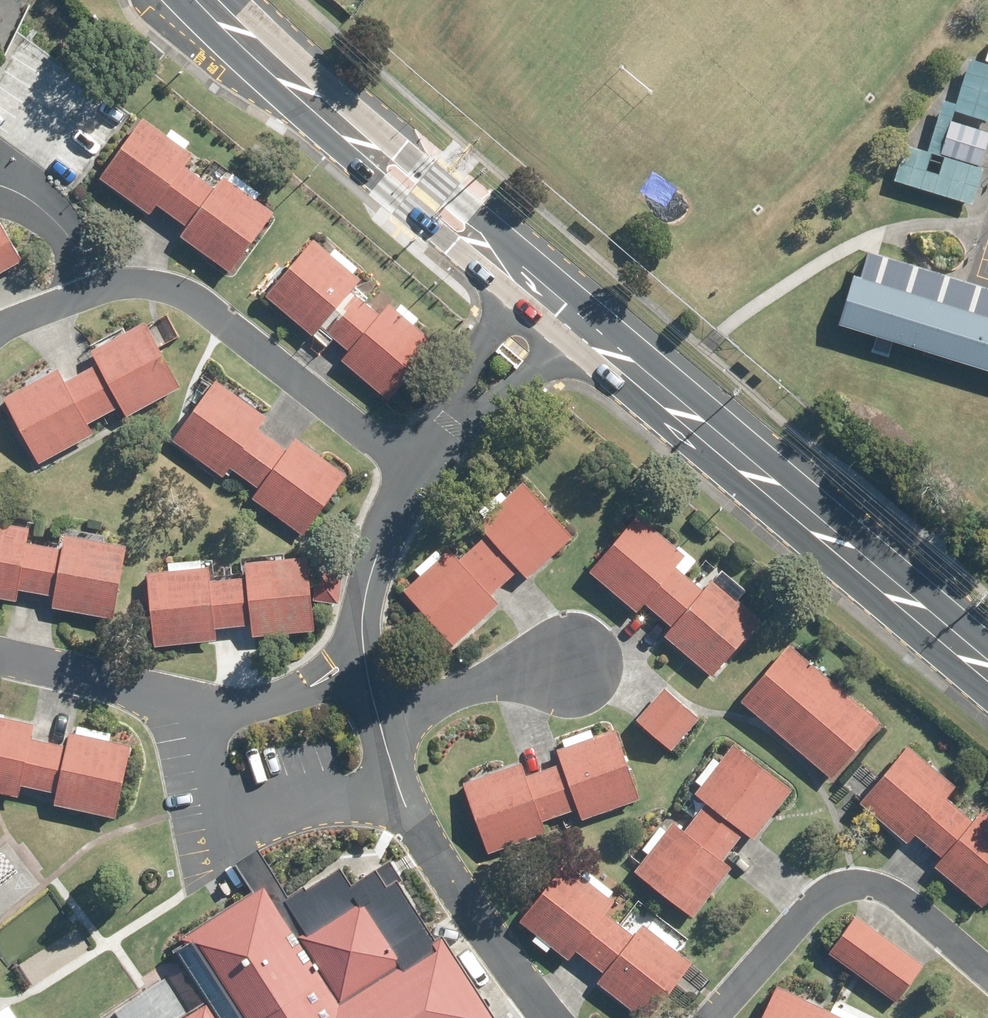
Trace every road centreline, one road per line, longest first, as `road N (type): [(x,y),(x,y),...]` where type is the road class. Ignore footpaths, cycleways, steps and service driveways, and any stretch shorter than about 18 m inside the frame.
road 1 (secondary): [(578,311),(987,672)]
road 2 (secondary): [(215,0),(434,198),(539,279)]
road 3 (residential): [(93,293),(133,282),(185,294),(412,472)]
road 4 (residential): [(713,1017),(832,889),(876,886),(987,975)]
road 5 (residential): [(202,711),(230,815),(248,819),(324,801),(410,810)]
road 6 (residential): [(410,810),(547,1017)]
road 7 (residential): [(412,472),(446,390),(539,279)]
road 8 (residential): [(578,311),(490,417),(412,472)]
road 9 (residential): [(0,657),(202,711)]
road 10 (residential): [(362,665),(364,607),(412,472)]
road 11 (residential): [(569,665),(486,681),(379,724)]
road 12 (residential): [(202,711),(271,701),(362,665)]

